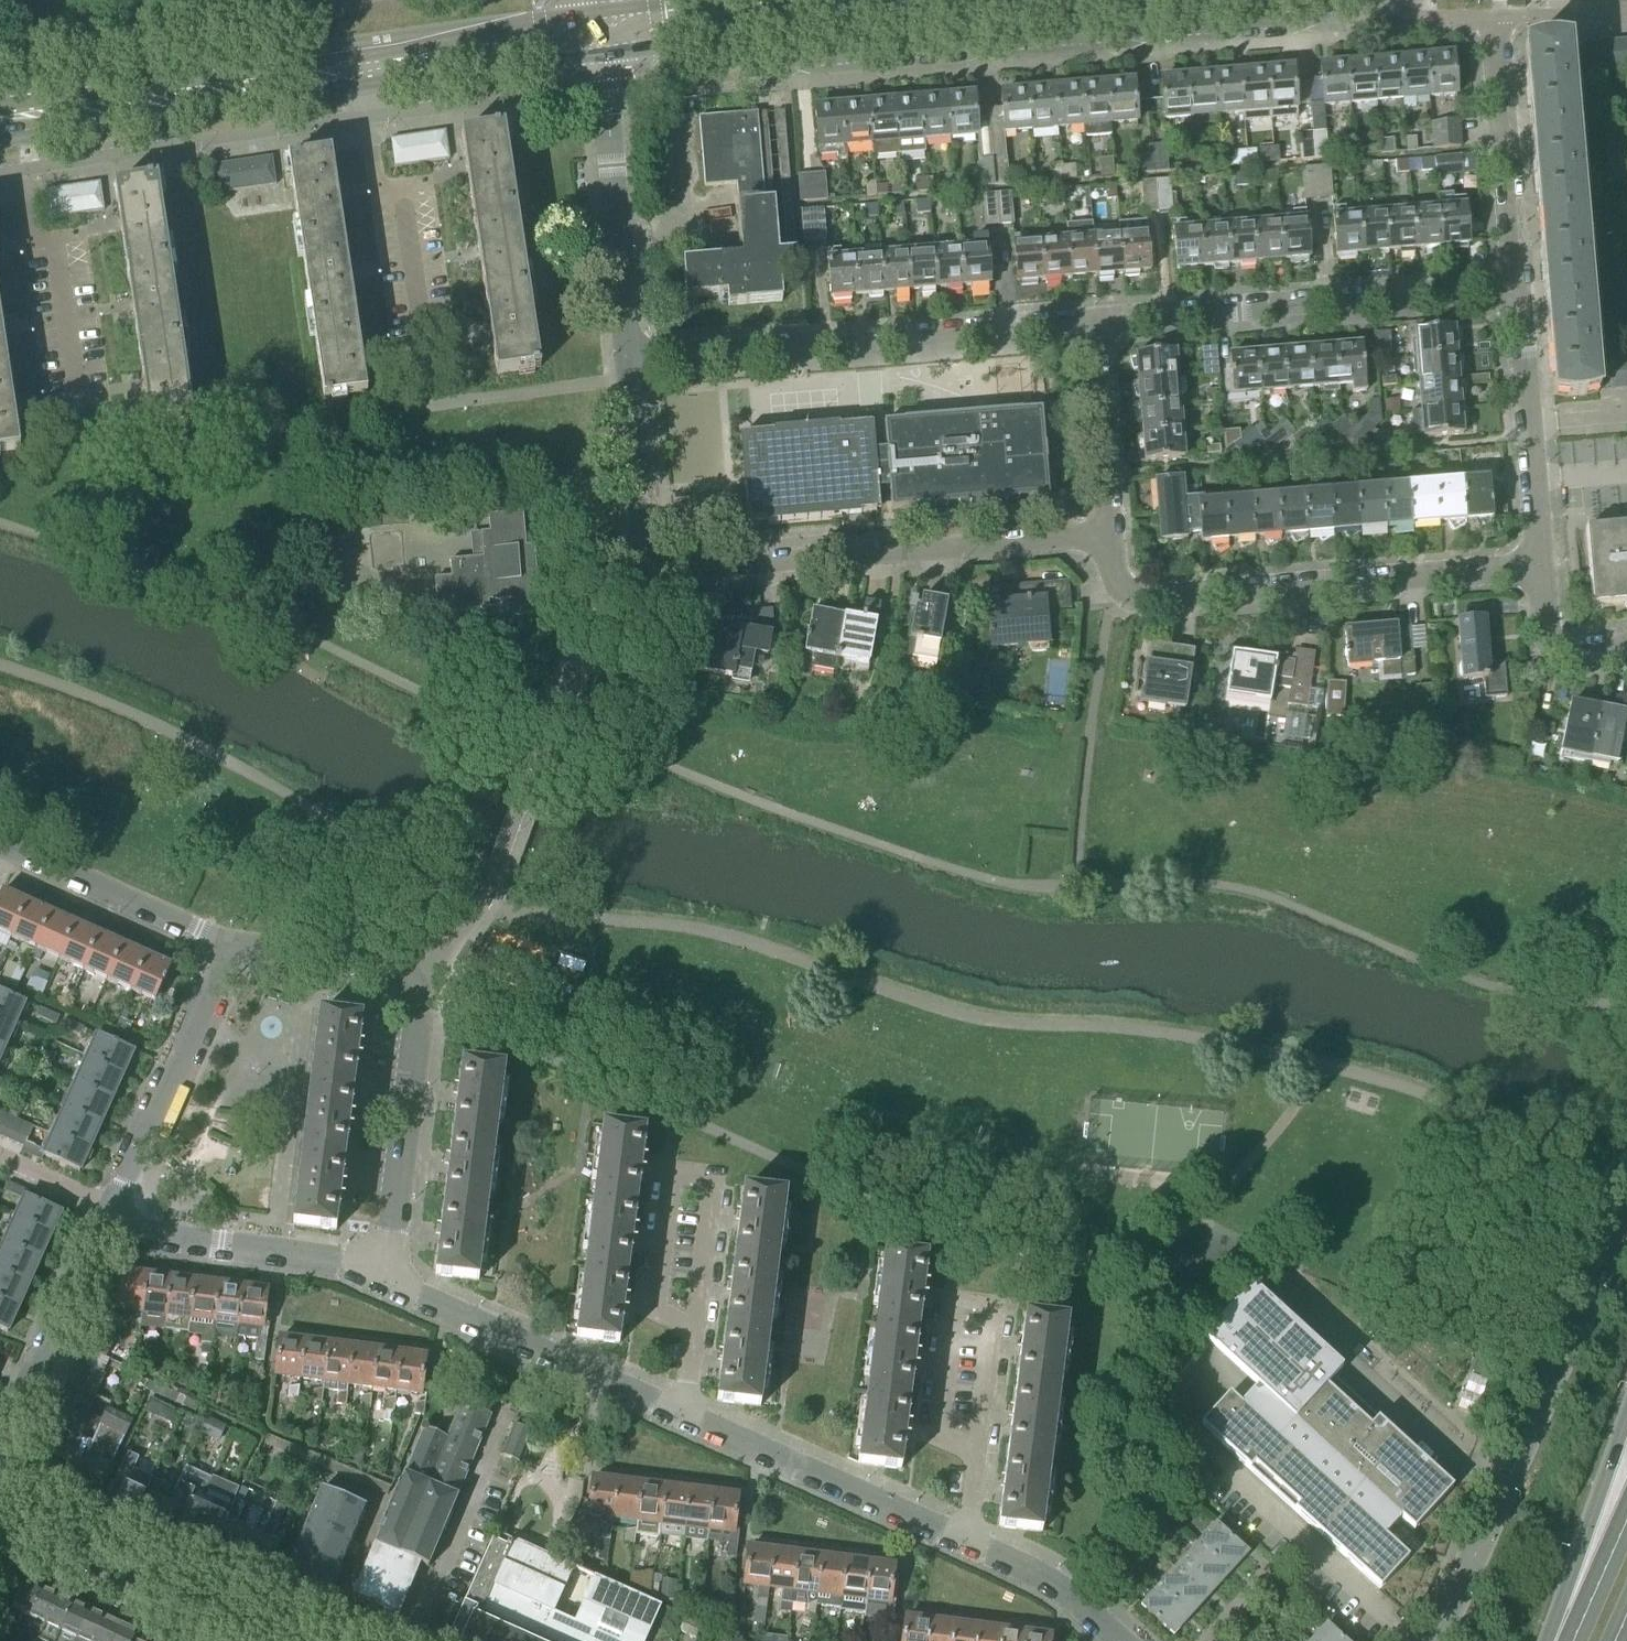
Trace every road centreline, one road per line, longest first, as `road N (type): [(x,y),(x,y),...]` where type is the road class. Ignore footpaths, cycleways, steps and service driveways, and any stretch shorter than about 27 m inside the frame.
road 1 (residential): [(1126,1640),(1045,1573),(381,1271)]
road 2 (residential): [(715,42),(754,70),(1394,13),(1408,0)]
road 3 (residential): [(381,1271),(416,979),(400,968),(231,944)]
road 4 (residential): [(1106,532),(1119,587),(1138,599),(1541,565)]
road 5 (tertiary): [(1428,1640),(1626,1208)]
road 6 (residential): [(625,359),(1094,321)]
road 7 (residential): [(648,556),(670,568),(1106,532)]
road 8 (residential): [(1094,321),(1517,286)]
road 9 (residential): [(1517,286),(1495,17),(1626,9)]
road 10 (residential): [(0,175),(368,118)]
road 11 (secondary): [(0,117),(363,69)]
road 12 (residential): [(296,1640),(0,1509)]
road 13 (residential): [(625,359),(601,49)]
road 14 (residential): [(111,1211),(231,944)]
road 15 (residential): [(1541,565),(1517,286)]
road 16 (residential): [(381,1271),(343,1257),(145,1228),(111,1211)]
road 17 (residential): [(0,1454),(111,1211)]
road 18 (residential): [(231,944),(0,840)]
road 19 (secondary): [(597,14),(401,44),(363,69)]
road 20 (primary): [(1626,1424),(1546,1640)]
road 21 (residential): [(1106,532),(1094,321)]
road 22 (residential): [(648,556),(625,359)]
road 23 (secondary): [(789,16),(715,6),(597,14)]
road 24 (secondary): [(789,16),(978,0)]
road 25 (residential): [(368,118),(476,104),(511,60)]
road 26 (residential): [(1626,648),(1558,647),(1548,636),(1541,565)]
road 27 (secondary): [(363,69),(511,60)]
road 28 (primary): [(1626,1517),(1572,1640)]
road 29 (residential): [(111,1211),(0,1158)]

